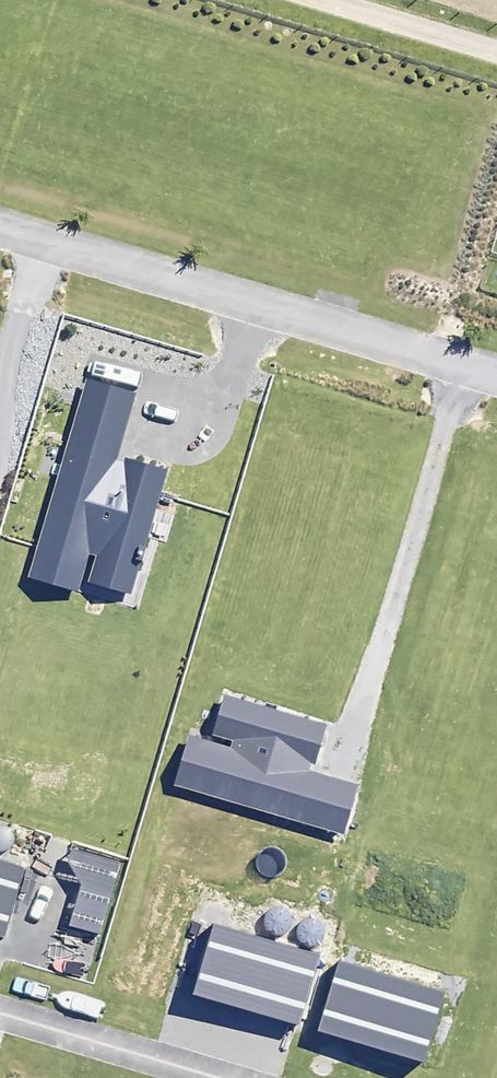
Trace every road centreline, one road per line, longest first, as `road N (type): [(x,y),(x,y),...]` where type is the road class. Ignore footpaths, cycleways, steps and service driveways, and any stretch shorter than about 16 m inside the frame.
road 1 (residential): [(496,378),(0,230)]
road 2 (track): [(303,0),(496,59)]

